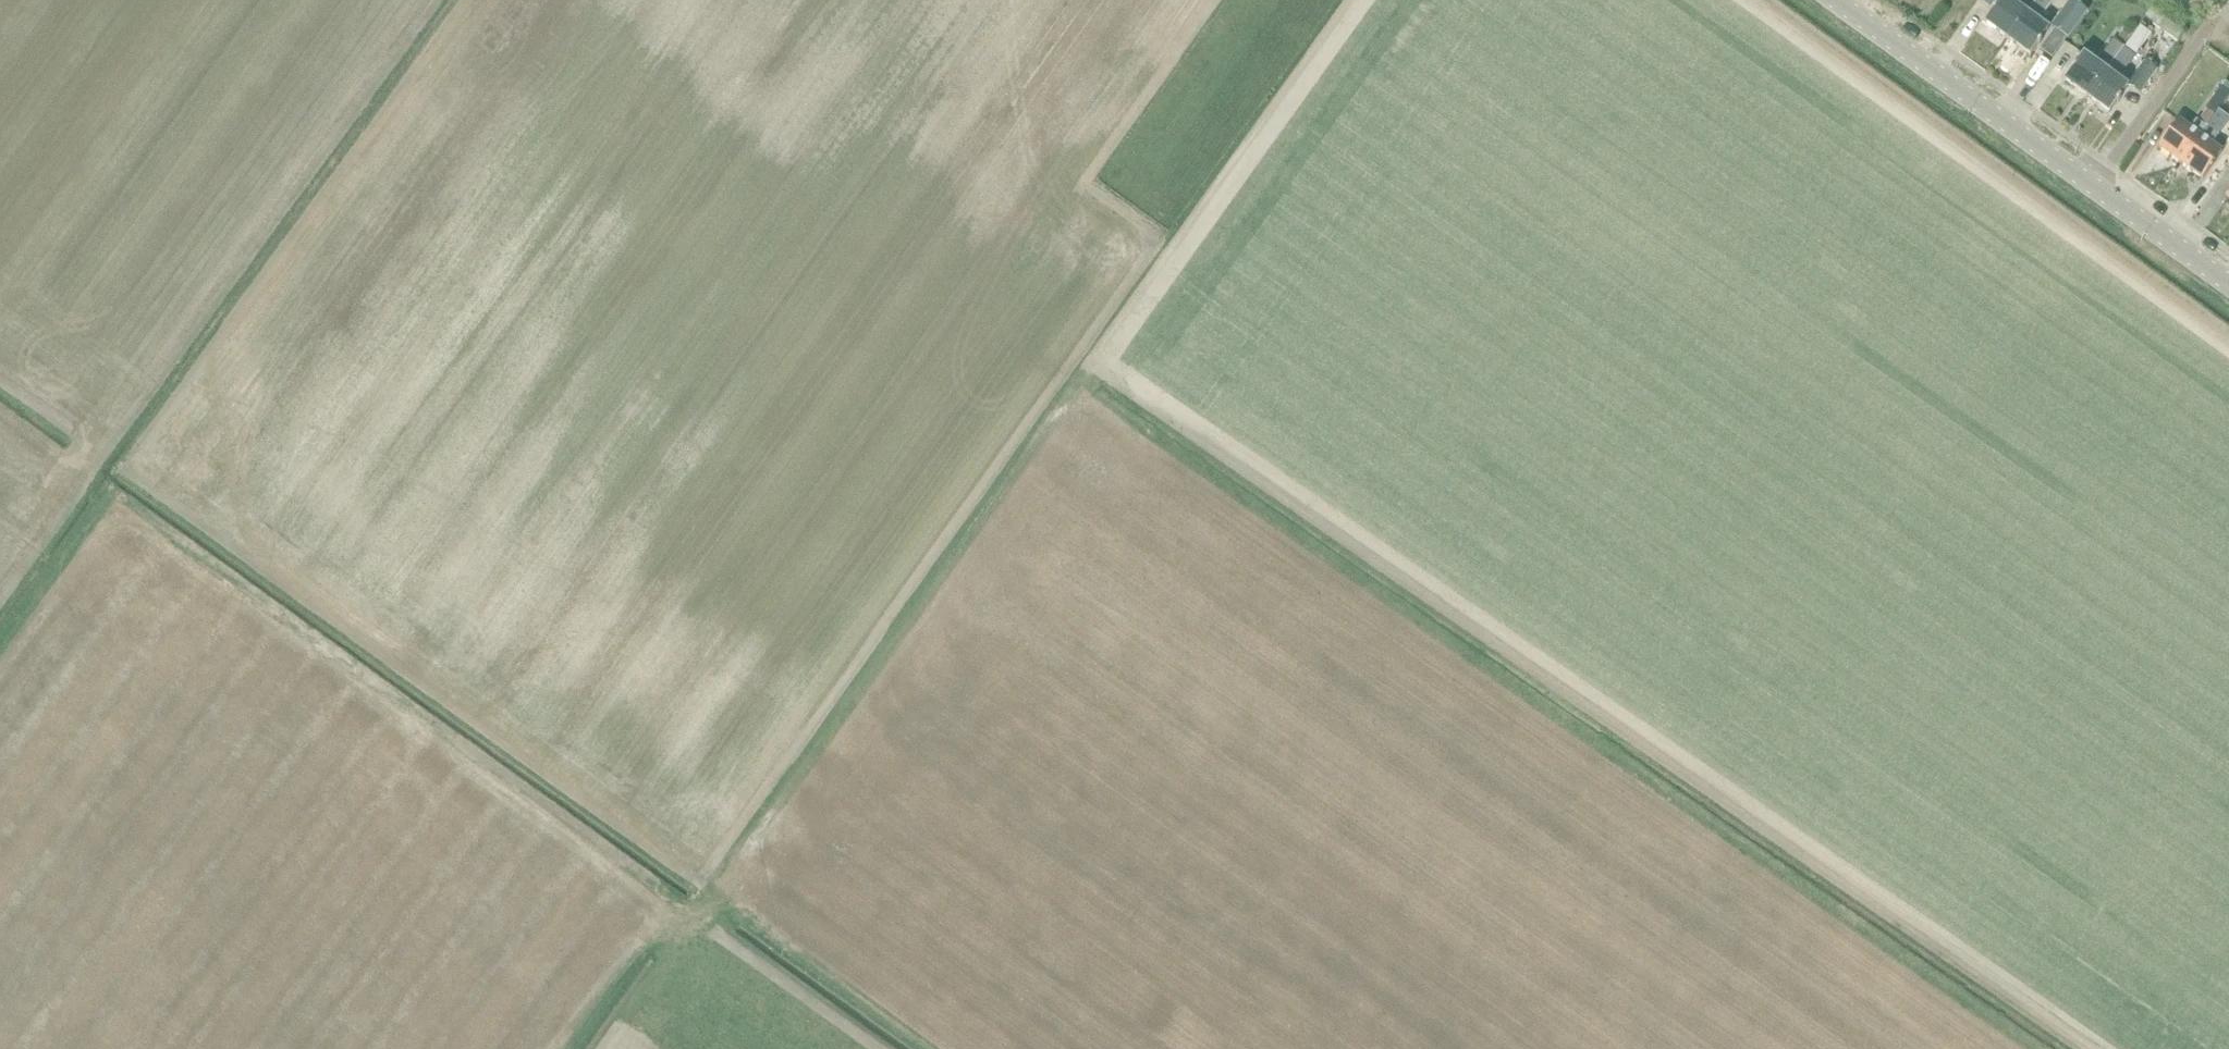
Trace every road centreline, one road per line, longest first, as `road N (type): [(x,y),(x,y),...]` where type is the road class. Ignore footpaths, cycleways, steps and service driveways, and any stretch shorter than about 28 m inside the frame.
road 1 (tertiary): [(2228,287),(1832,0)]

